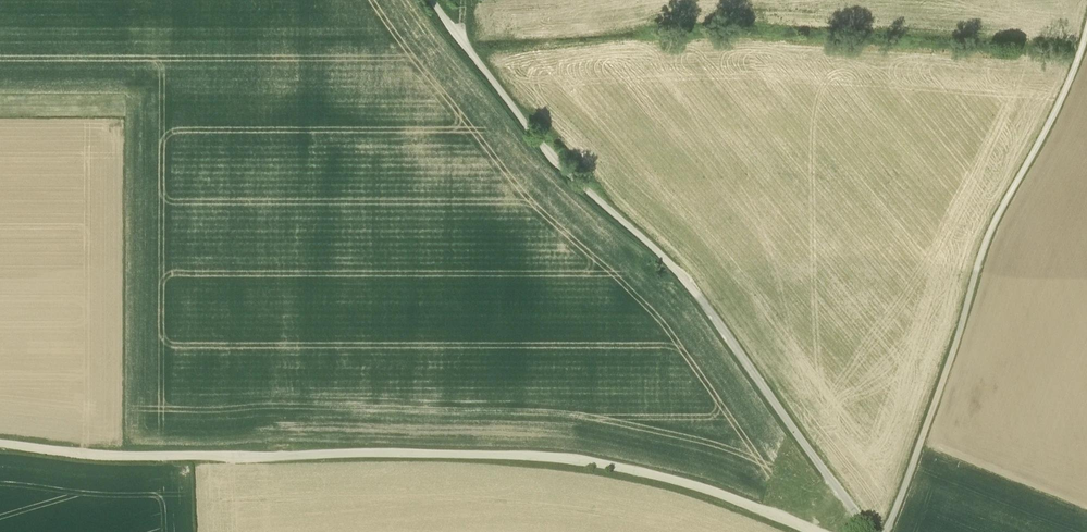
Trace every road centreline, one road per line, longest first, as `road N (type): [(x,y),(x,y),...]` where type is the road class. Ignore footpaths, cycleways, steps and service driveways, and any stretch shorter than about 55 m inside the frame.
road 1 (track): [(816,531),(705,488),(577,459),(113,456),(0,443)]
road 2 (unclassified): [(868,531),(700,298),(552,156),(431,0)]
road 3 (unclassified): [(885,531),(987,240),(1056,110),(1086,31)]

